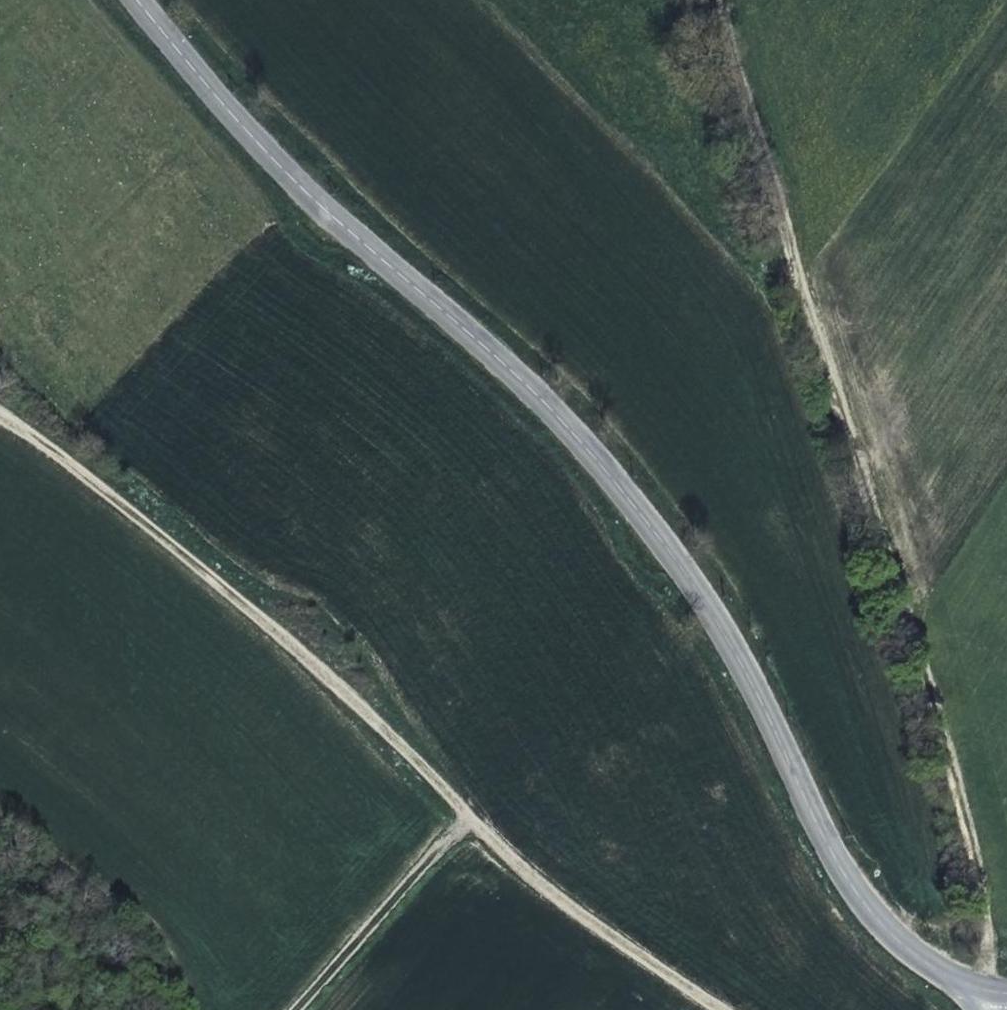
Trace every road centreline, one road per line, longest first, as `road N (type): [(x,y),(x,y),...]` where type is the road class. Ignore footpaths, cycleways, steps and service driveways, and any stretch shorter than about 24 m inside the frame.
road 1 (secondary): [(983,990),(921,959),(853,894),(704,596),(623,492),(538,397),(253,139),(139,0)]
road 2 (track): [(0,423),(260,620),(408,747),(573,911),(715,1009)]

